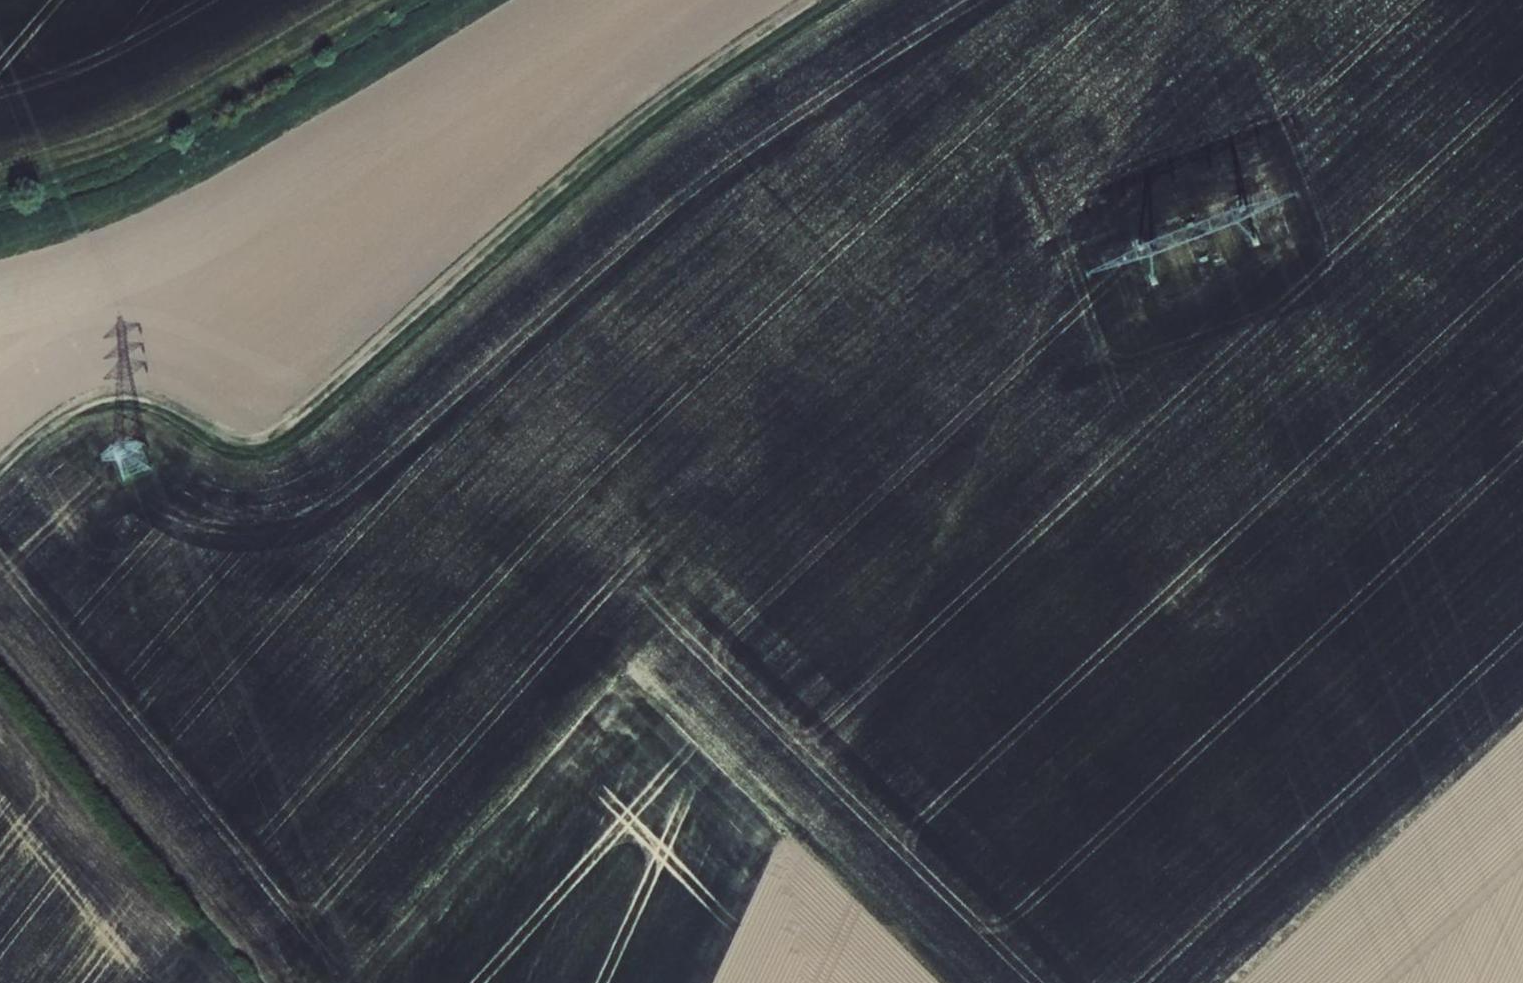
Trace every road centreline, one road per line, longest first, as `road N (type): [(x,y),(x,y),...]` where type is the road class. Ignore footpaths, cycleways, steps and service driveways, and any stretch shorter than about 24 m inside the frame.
road 1 (track): [(817,0),(676,96),(318,414),(279,436),(217,436),(146,407),(103,401),(44,436),(0,477)]

